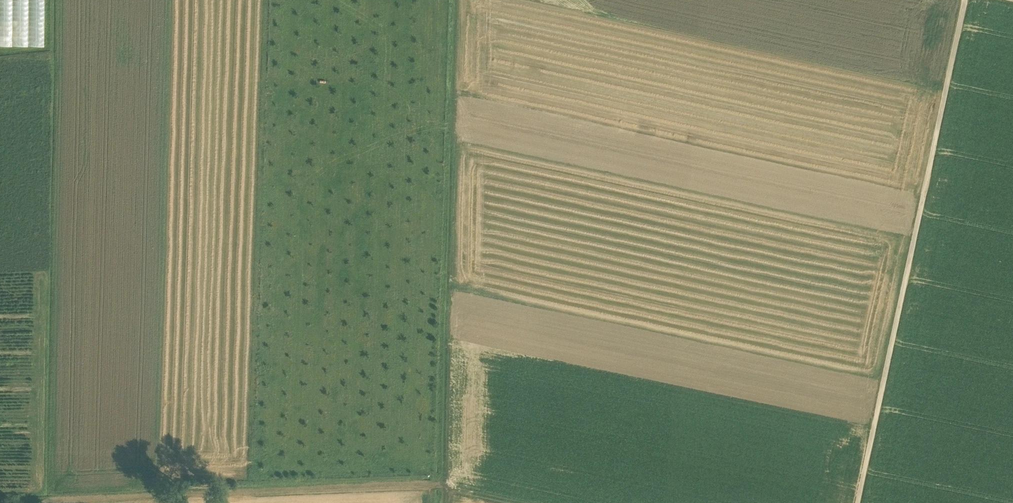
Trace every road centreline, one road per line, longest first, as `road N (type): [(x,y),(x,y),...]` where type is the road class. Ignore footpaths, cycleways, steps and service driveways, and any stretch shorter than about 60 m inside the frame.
road 1 (track): [(858,502),(965,0)]
road 2 (track): [(446,502),(458,0)]
road 3 (track): [(515,502),(445,486),(68,502)]

